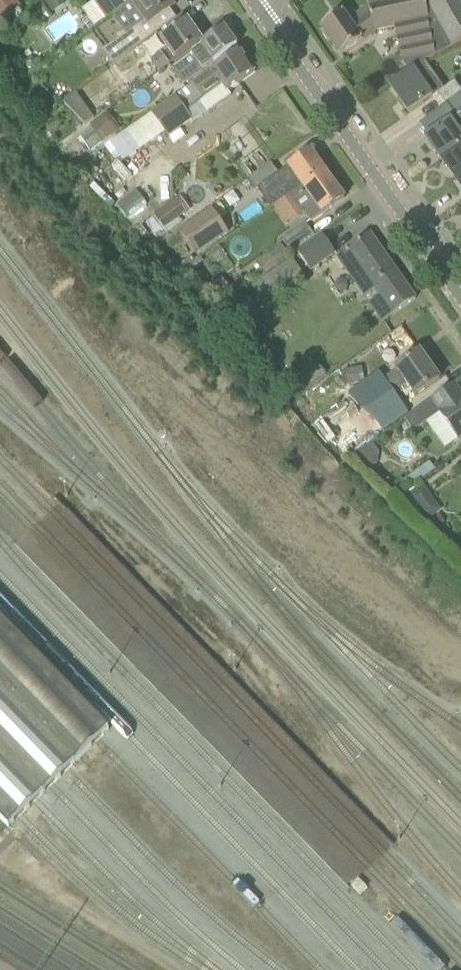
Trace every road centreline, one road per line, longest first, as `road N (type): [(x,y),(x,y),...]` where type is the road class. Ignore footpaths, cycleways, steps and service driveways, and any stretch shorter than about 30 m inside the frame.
road 1 (unclassified): [(460,297),(257,9)]

